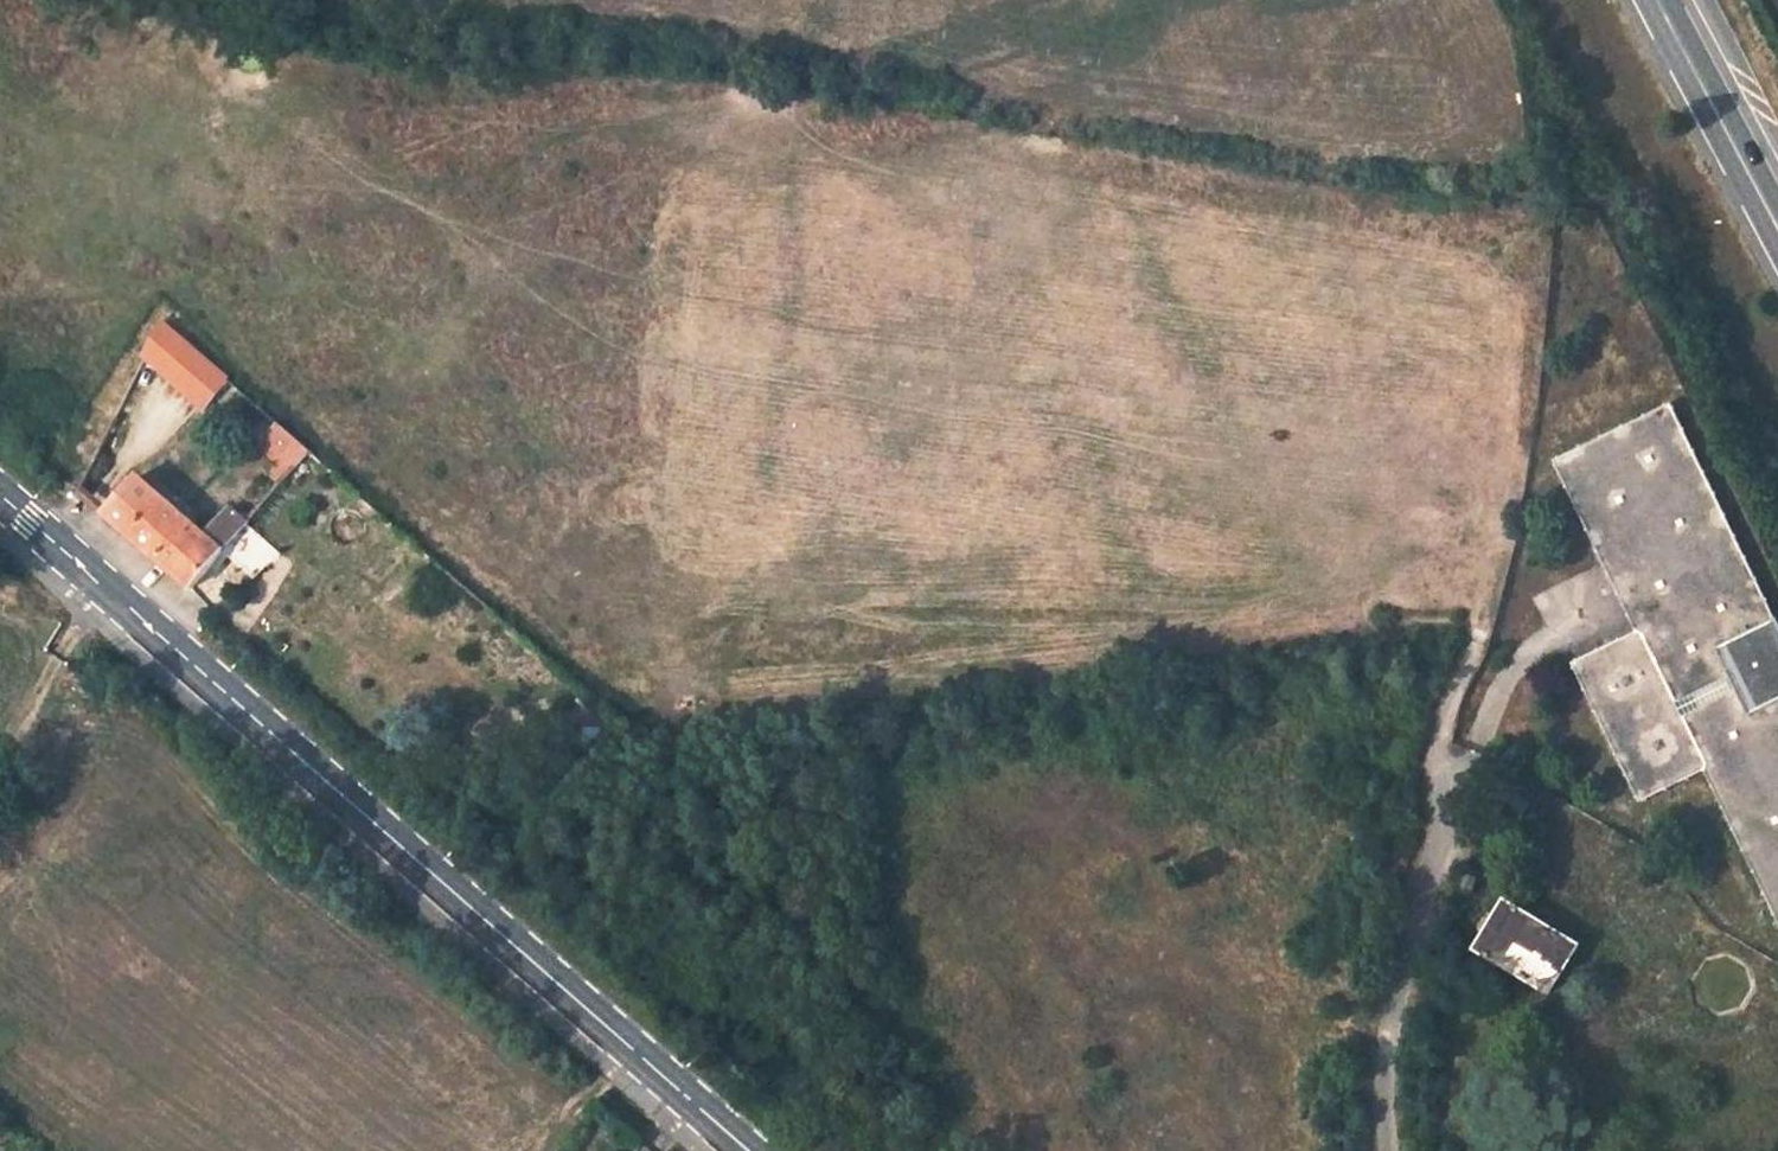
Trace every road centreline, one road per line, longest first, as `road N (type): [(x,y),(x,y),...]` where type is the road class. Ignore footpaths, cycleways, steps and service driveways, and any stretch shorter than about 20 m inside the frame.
road 1 (tertiary): [(0,494),(750,1150)]
road 2 (residential): [(1501,632),(1387,1039),(1387,1150)]
road 3 (primary): [(1777,214),(1669,0)]
road 4 (track): [(546,1150),(557,1130),(636,1053)]

